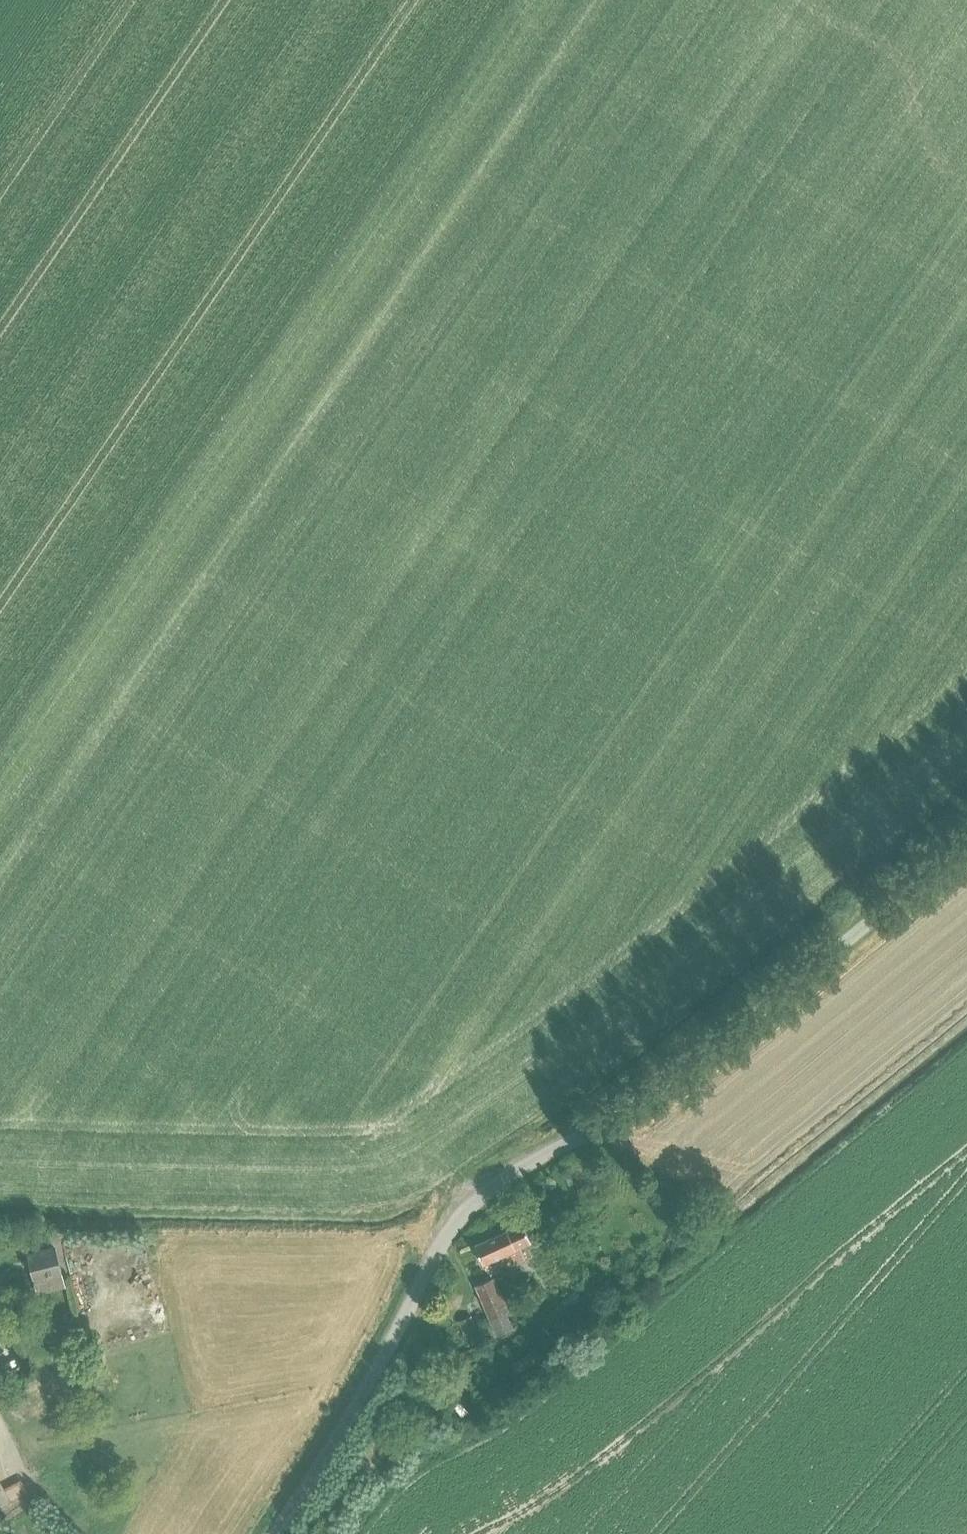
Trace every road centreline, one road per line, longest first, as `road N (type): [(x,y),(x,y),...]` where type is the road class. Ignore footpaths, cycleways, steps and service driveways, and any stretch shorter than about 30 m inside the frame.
road 1 (unclassified): [(279,1533),(466,1214),(505,1182),(634,1112),(966,848)]

